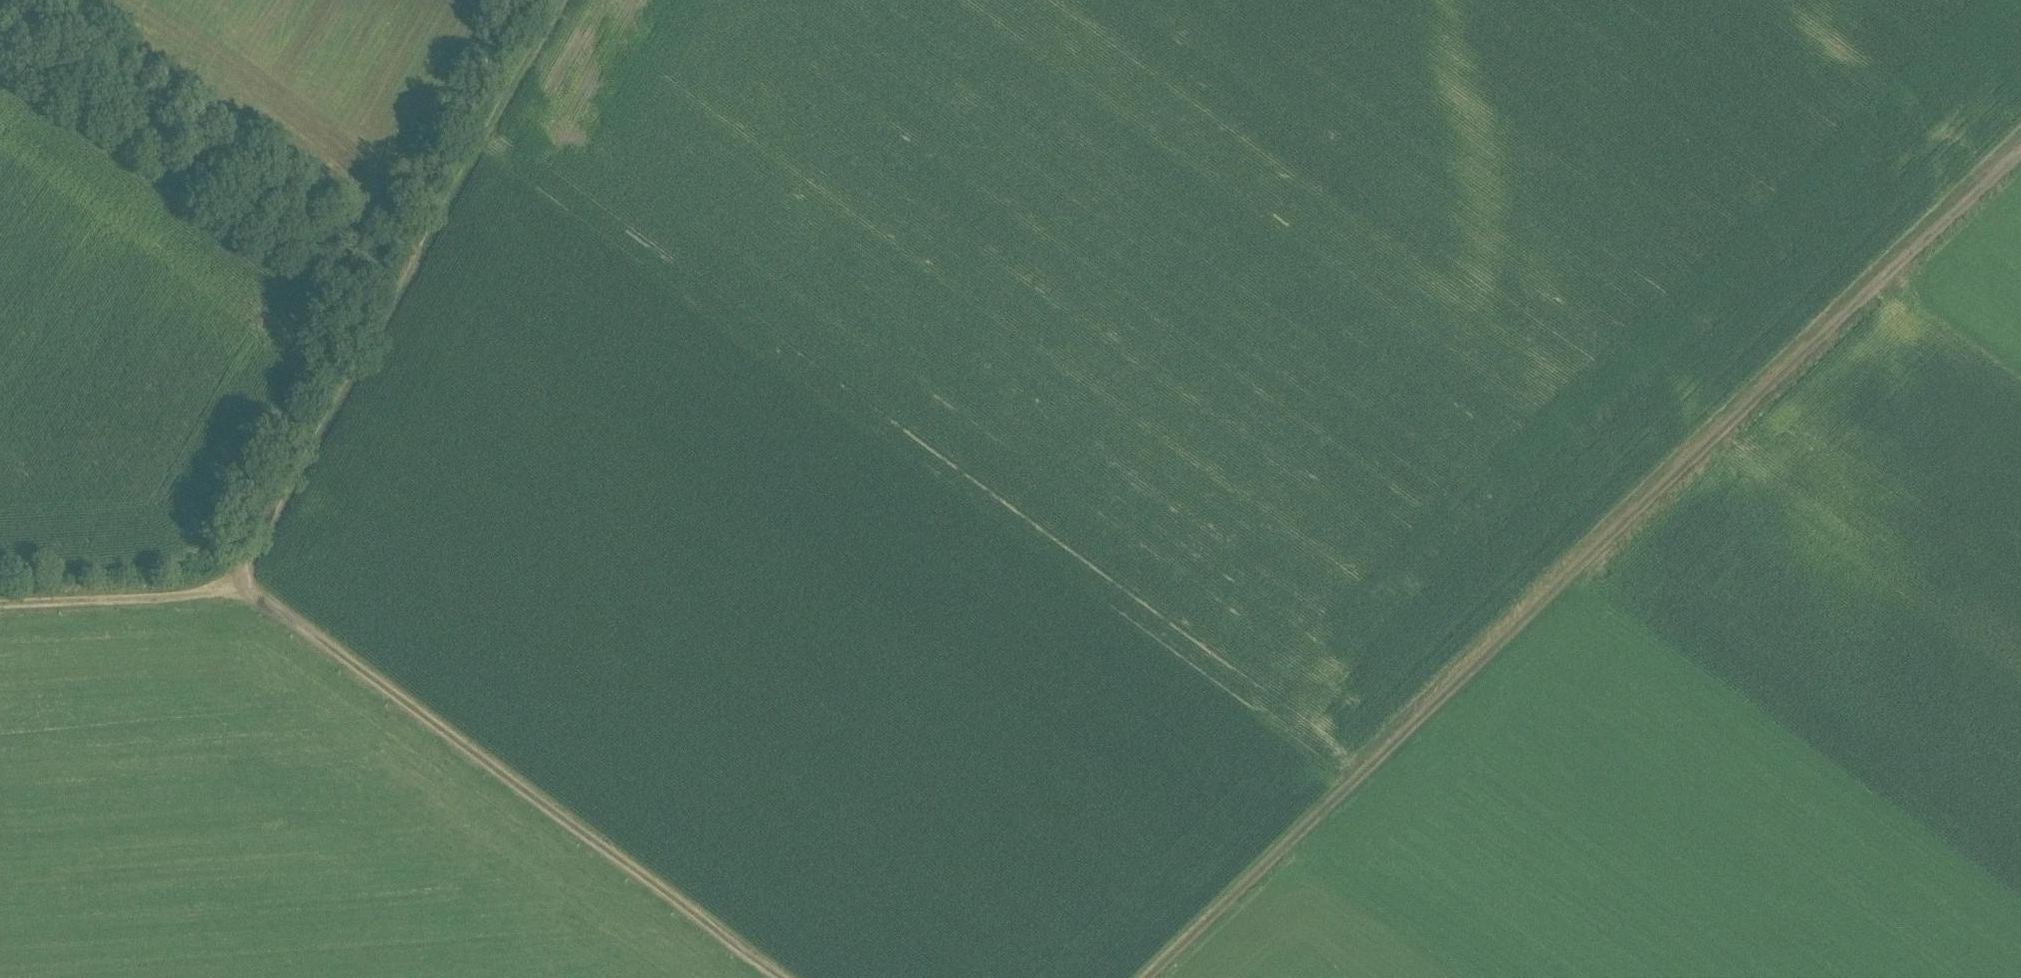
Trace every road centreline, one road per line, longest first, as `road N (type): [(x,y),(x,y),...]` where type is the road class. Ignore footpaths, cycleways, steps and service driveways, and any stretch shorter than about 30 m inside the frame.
road 1 (track): [(2020,154),(1152,977)]
road 2 (track): [(777,977),(237,584)]
road 3 (track): [(237,584),(561,0)]
road 4 (track): [(237,584),(0,602)]

